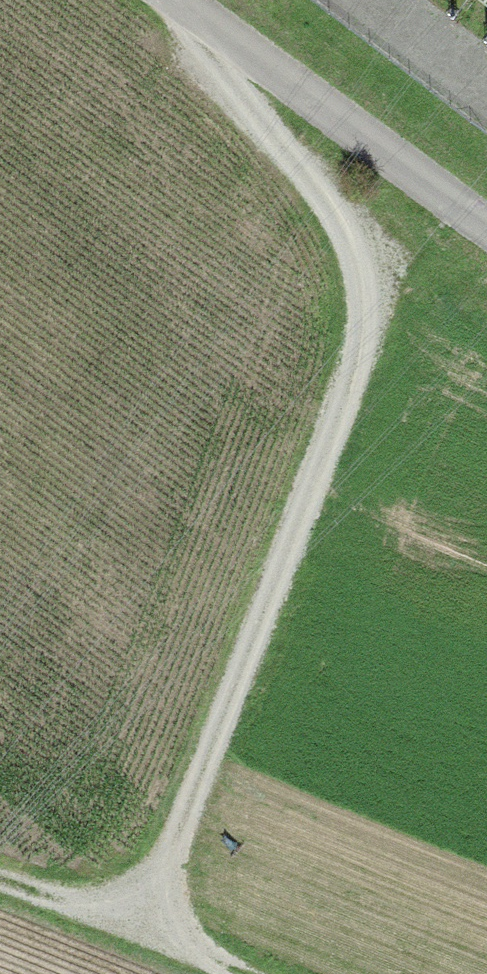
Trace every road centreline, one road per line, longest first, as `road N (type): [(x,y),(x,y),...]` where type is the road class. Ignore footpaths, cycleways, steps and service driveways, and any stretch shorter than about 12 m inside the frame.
road 1 (track): [(144,935),(346,384),(358,250),(258,100),(268,57)]
road 2 (track): [(190,0),(486,218)]
road 3 (track): [(239,973),(0,876)]

